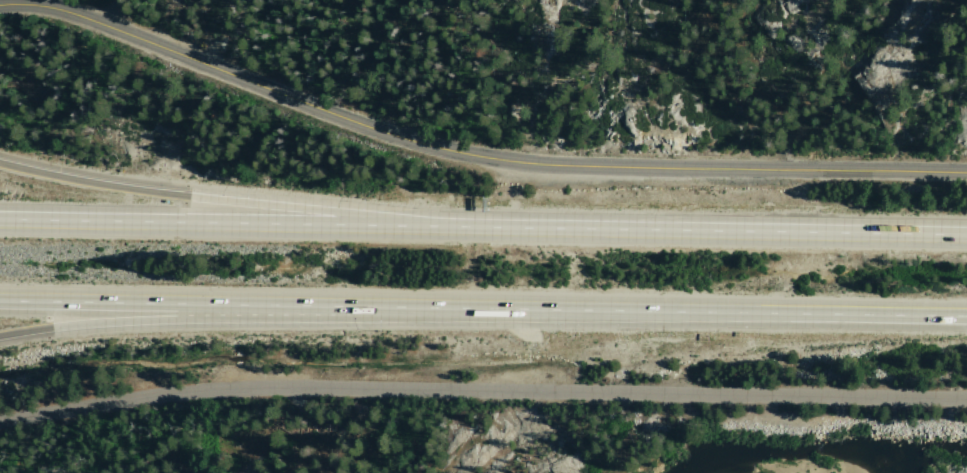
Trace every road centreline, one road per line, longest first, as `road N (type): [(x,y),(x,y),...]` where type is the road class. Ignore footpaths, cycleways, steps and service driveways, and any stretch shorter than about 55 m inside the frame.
road 1 (tertiary): [(0,3),(79,15),(368,129),(463,153),(555,165),(966,173)]
road 2 (residential): [(966,396),(242,384),(0,419)]
road 3 (motorway): [(966,237),(0,220)]
road 4 (motorway): [(0,302),(966,318)]
road 5 (motorway): [(452,226),(0,165)]
road 6 (motorway): [(0,335),(281,310)]

